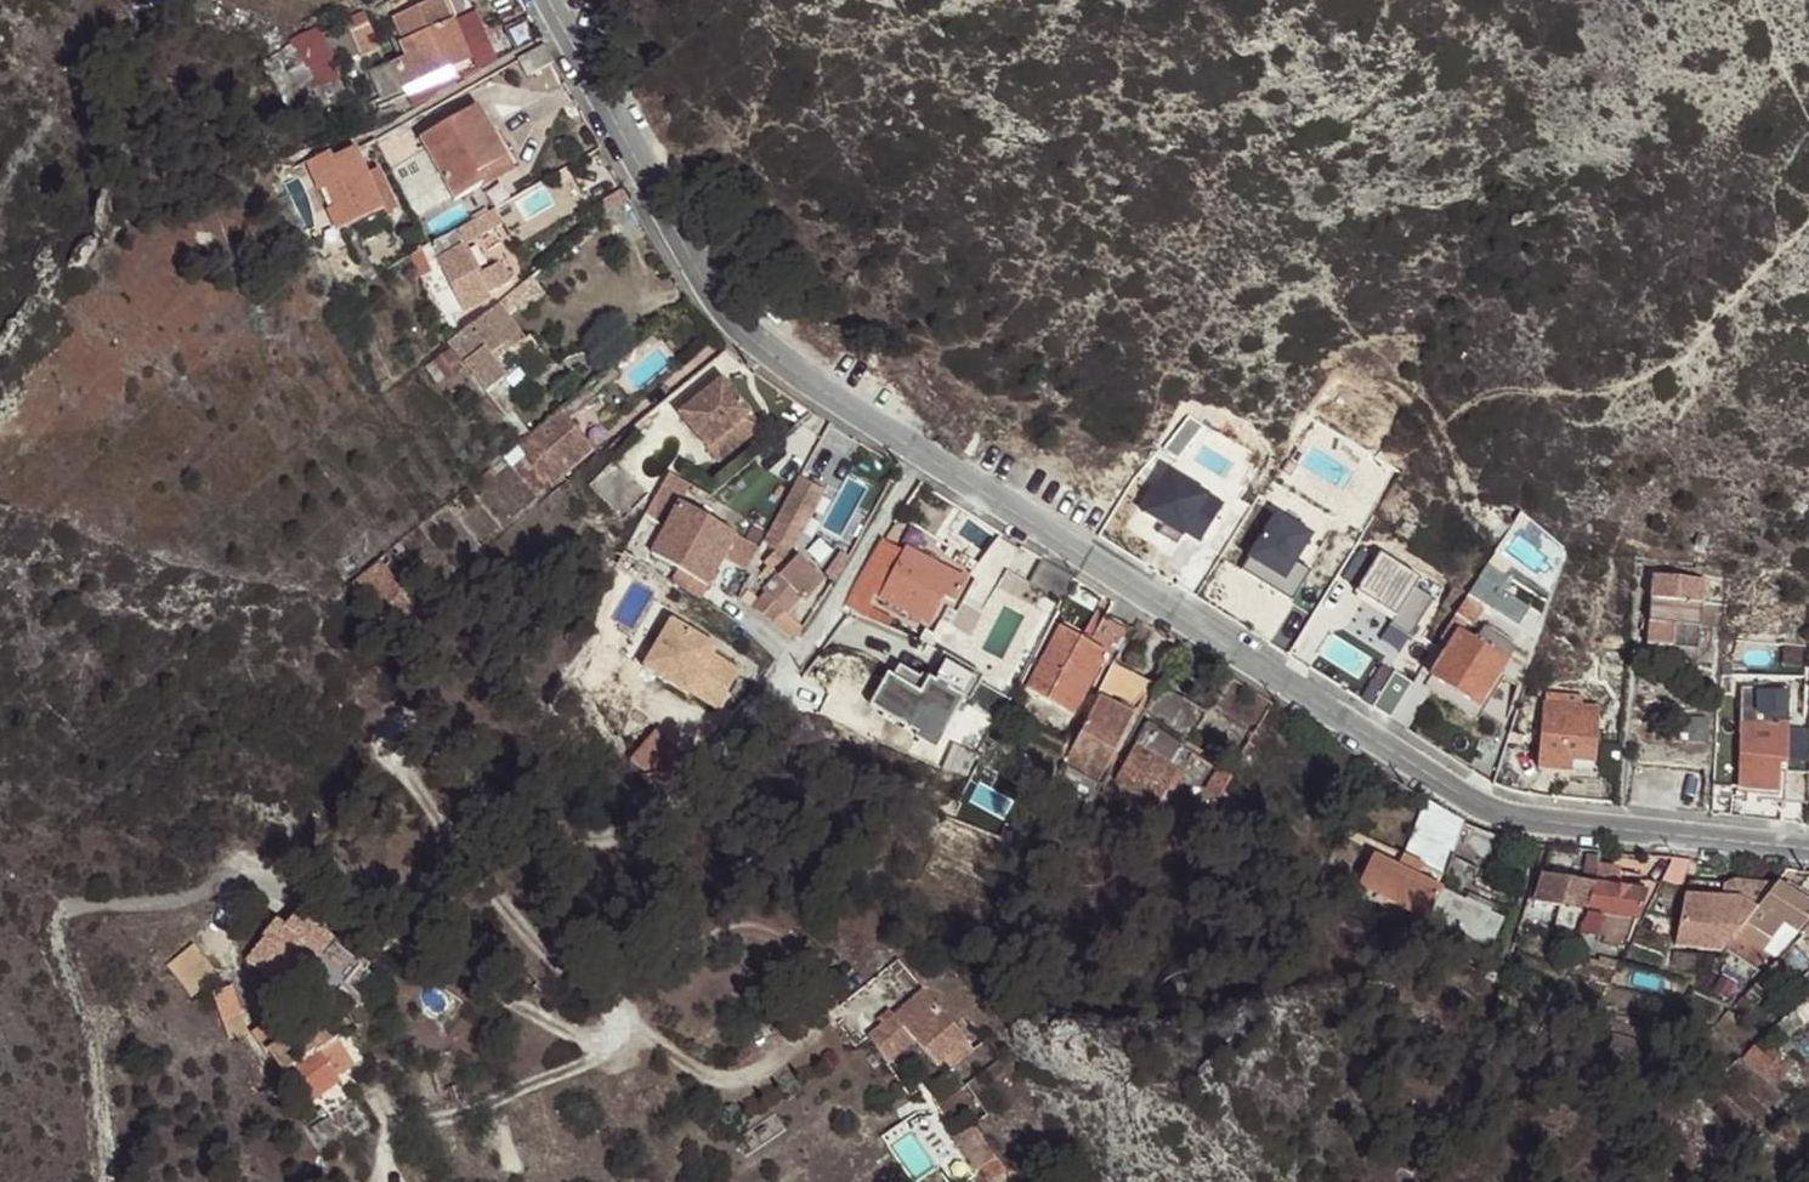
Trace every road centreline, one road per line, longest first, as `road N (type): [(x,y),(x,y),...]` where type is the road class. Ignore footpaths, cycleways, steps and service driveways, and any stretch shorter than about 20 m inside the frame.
road 1 (unclassified): [(924,454),(829,608),(677,800),(615,838),(546,840),(476,796),(409,723),(386,735),(384,756),(552,962),(617,1010),(618,1033),(609,1041),(570,1036),(258,879),(227,877)]
road 2 (residential): [(1808,850),(1539,824),(1482,808),(924,454)]
road 3 (residential): [(924,454),(760,351),(730,322),(692,270),(548,0)]
road 4 (track): [(227,877),(163,902),(66,904),(51,924),(98,1079),(108,1181)]

